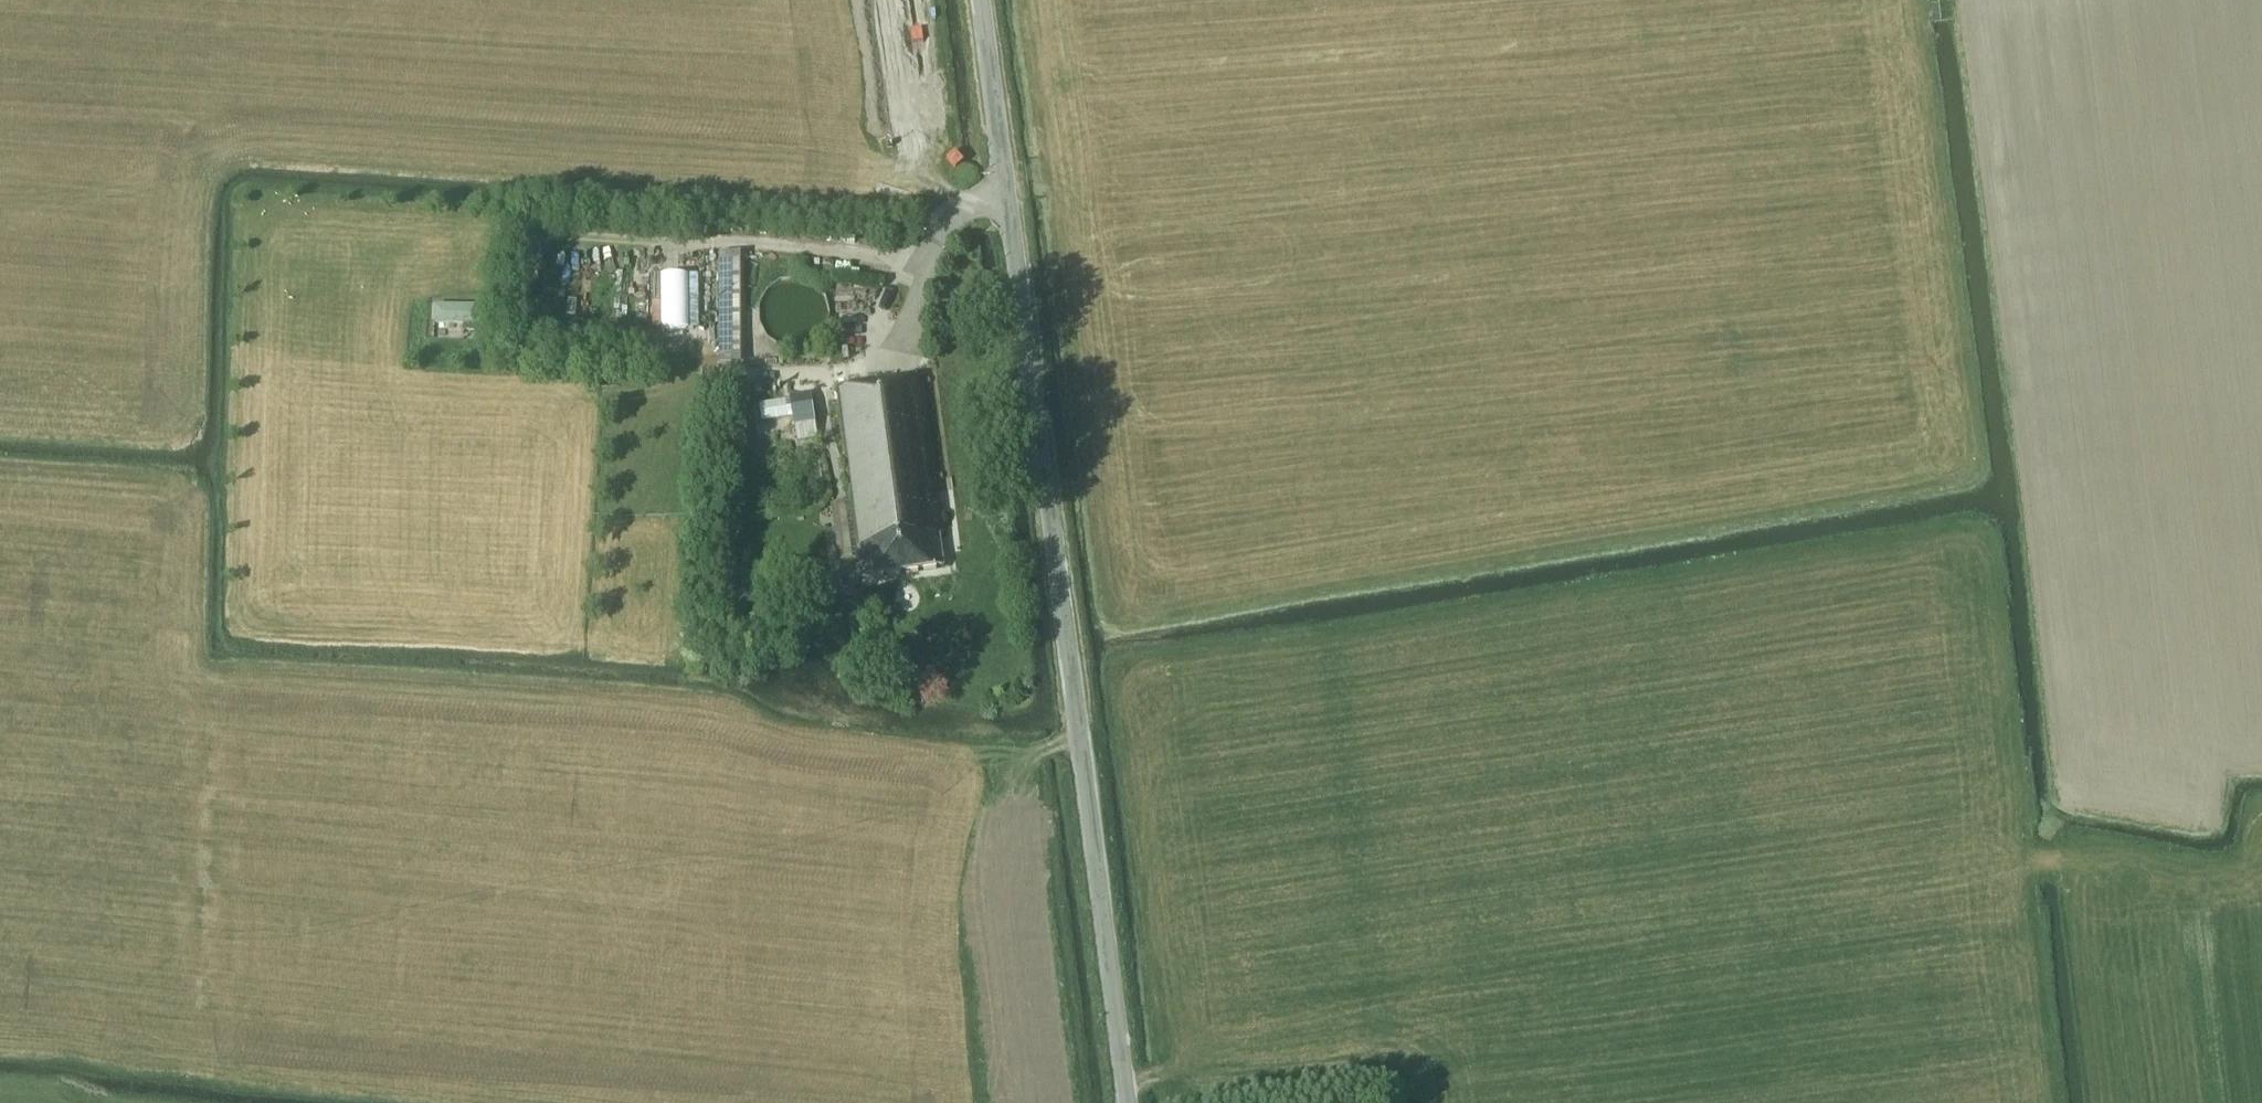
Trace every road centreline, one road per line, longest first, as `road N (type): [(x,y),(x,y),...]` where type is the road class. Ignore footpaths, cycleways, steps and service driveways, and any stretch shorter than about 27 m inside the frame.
road 1 (tertiary): [(1129,1102),(980,0)]

